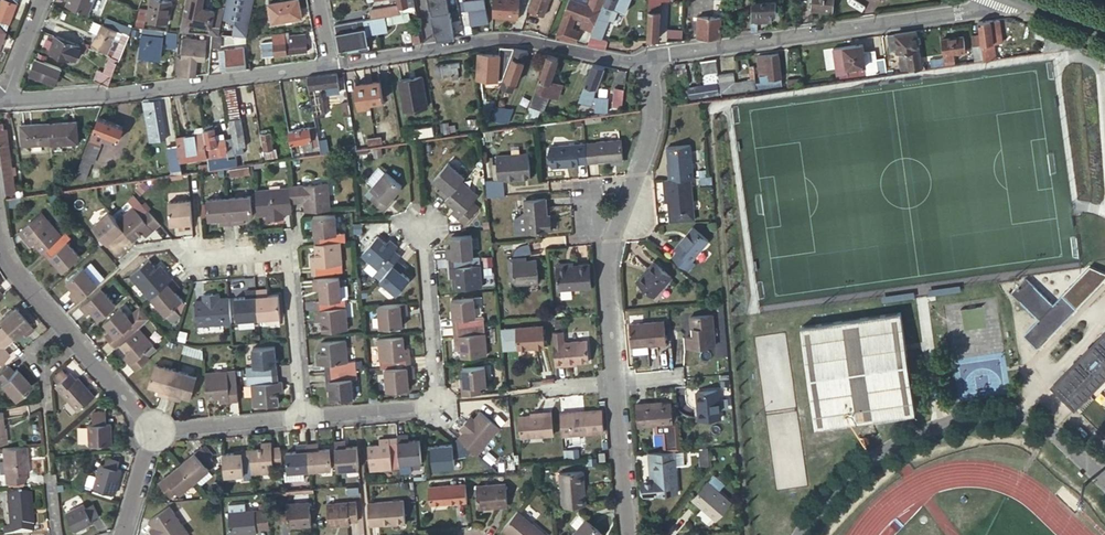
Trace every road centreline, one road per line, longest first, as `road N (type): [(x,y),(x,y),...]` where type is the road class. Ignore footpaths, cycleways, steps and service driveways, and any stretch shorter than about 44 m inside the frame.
road 1 (residential): [(303,416),(438,400),(413,143)]
road 2 (residential): [(119,265),(139,248),(170,243),(197,255),(285,248),(303,416)]
road 3 (residential): [(981,0),(650,59)]
road 4 (residential): [(3,102),(332,66)]
road 5 (residential): [(650,59),(650,124),(607,262),(616,380)]
road 6 (residential): [(650,59),(629,63),(507,40),(332,66)]
road 7 (residential): [(616,380),(628,534)]
road 8 (residential): [(153,430),(303,416)]
road 9 (residential): [(72,341),(10,265),(0,237)]
road 10 (residential): [(153,430),(72,341)]

